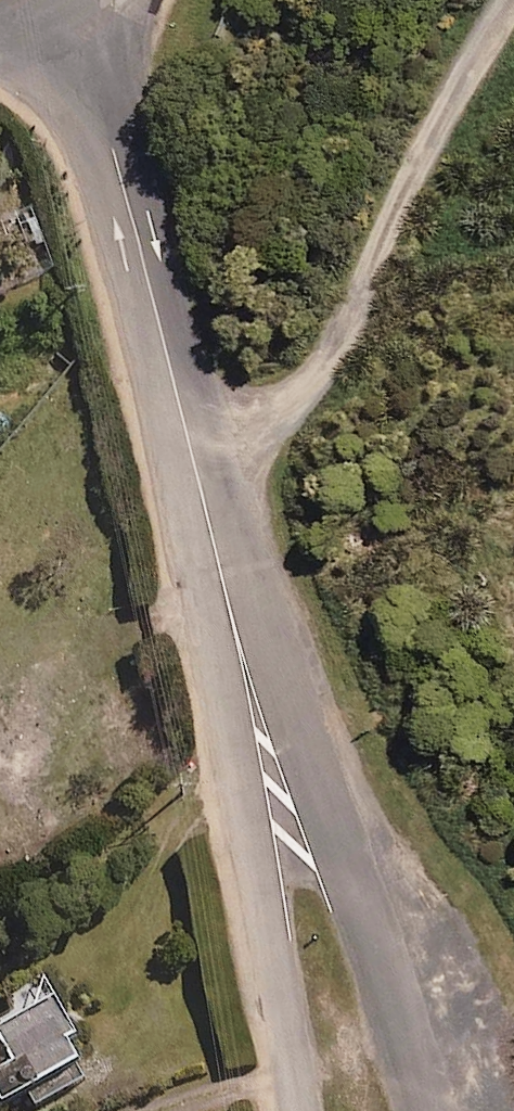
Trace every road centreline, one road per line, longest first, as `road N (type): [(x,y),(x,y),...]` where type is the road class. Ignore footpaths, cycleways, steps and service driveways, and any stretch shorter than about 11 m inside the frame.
road 1 (residential): [(78,9),(275,764)]
road 2 (track): [(207,482),(318,369),(494,0)]
road 3 (residential): [(275,764),(347,871),(426,1110)]
road 4 (residential): [(298,1110),(272,894),(275,764)]

